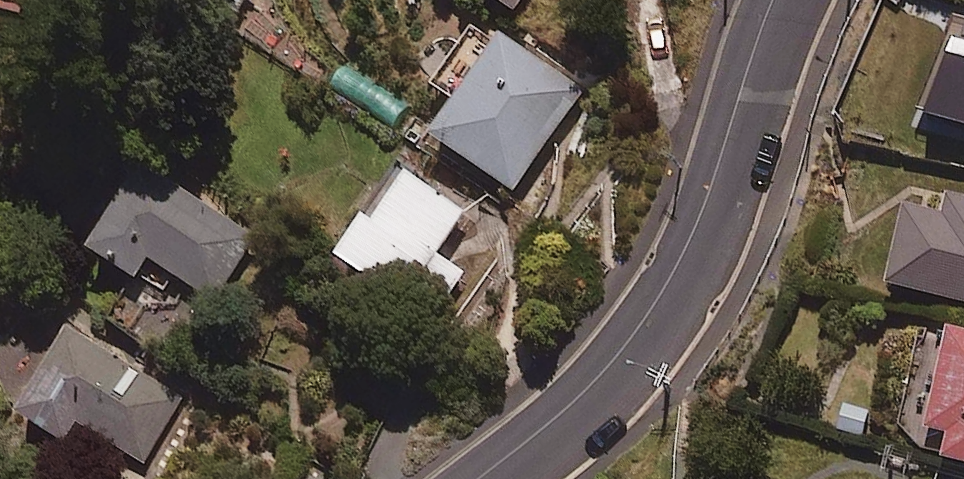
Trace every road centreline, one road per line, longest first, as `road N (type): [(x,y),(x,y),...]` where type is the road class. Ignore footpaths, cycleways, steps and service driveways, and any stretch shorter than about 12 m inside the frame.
road 1 (tertiary): [(491,478),(571,423),(655,323),(701,252),(776,0)]

